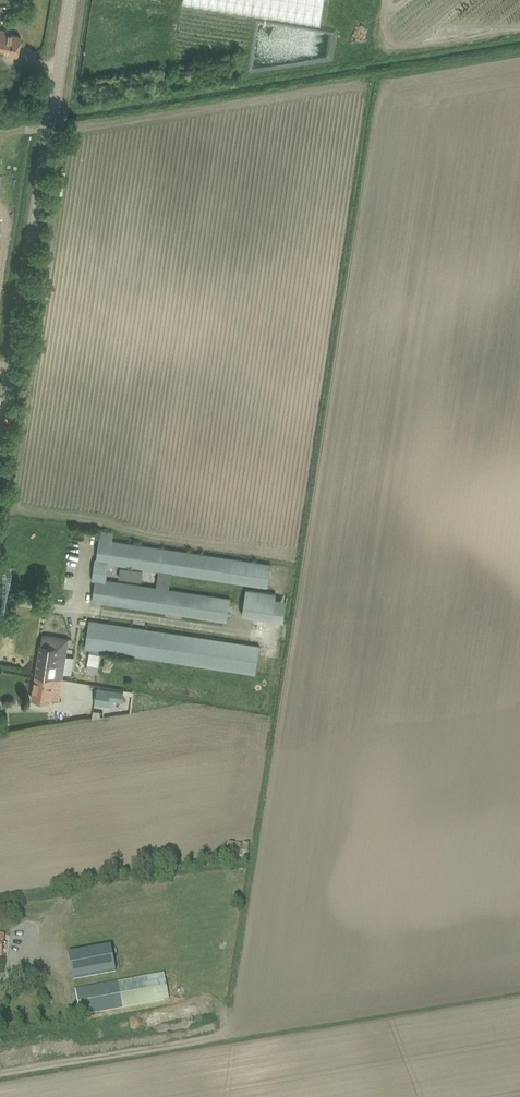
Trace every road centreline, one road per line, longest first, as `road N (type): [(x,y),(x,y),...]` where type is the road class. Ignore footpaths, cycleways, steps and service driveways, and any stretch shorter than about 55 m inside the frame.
road 1 (track): [(519,35),(53,110)]
road 2 (tertiary): [(0,449),(70,0)]
road 3 (track): [(0,1073),(213,1036),(224,1031),(225,1018)]

